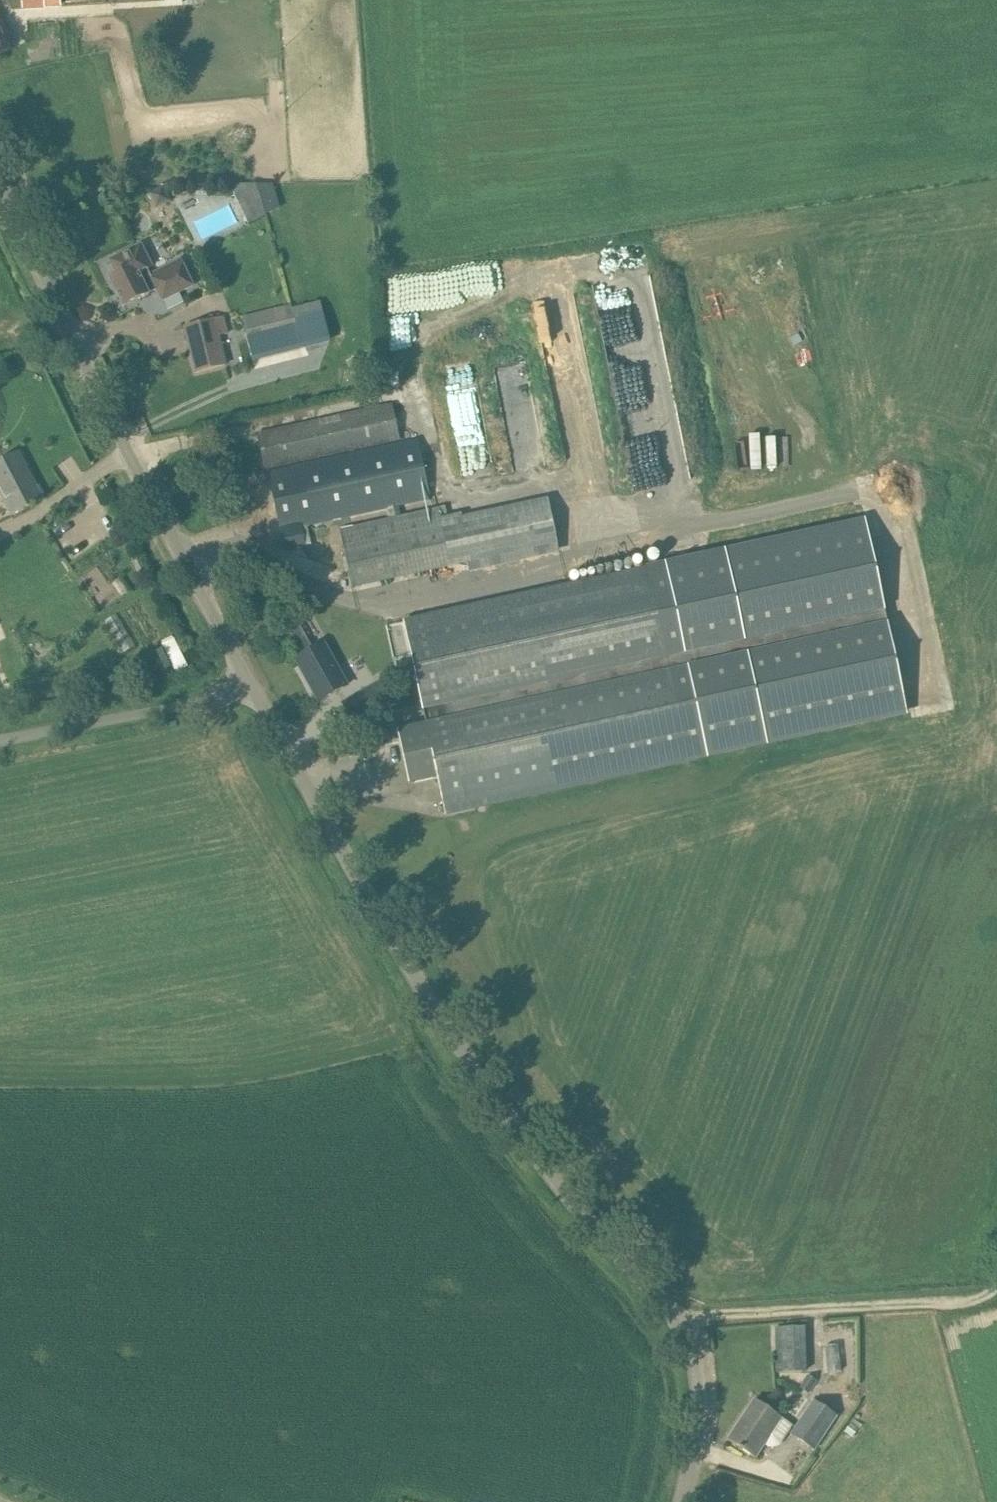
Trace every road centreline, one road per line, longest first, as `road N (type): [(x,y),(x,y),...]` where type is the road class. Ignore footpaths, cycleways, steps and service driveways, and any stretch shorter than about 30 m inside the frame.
road 1 (unclassified): [(681,1501),(701,1411),(693,1354),(677,1323),(574,1204),(479,1074),(252,688)]
road 2 (unclassified): [(252,688),(0,185)]
road 3 (track): [(677,1323),(784,1309),(977,1300),(996,1290)]
road 4 (unclassified): [(0,737),(252,688)]

